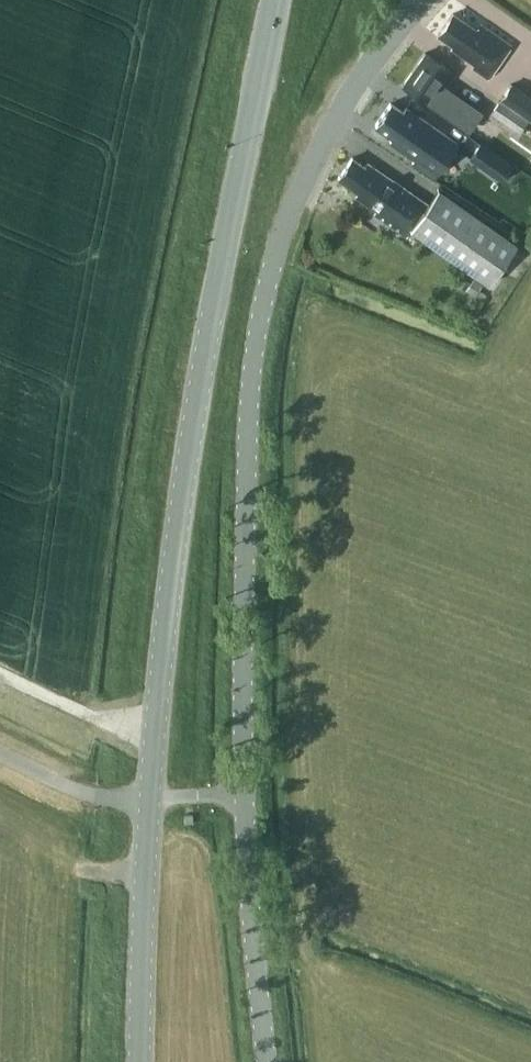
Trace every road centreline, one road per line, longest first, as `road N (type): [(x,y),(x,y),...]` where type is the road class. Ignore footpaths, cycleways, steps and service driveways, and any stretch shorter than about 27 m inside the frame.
road 1 (unclassified): [(243,793),(247,448),(254,340),(271,260),(348,92),(415,0)]
road 2 (tertiary): [(147,800),(177,527),(276,0)]
road 3 (unclassified): [(264,1061),(243,793)]
road 4 (tertiary): [(140,1061),(147,800)]
road 5 (unclassified): [(0,752),(95,796),(147,800)]

